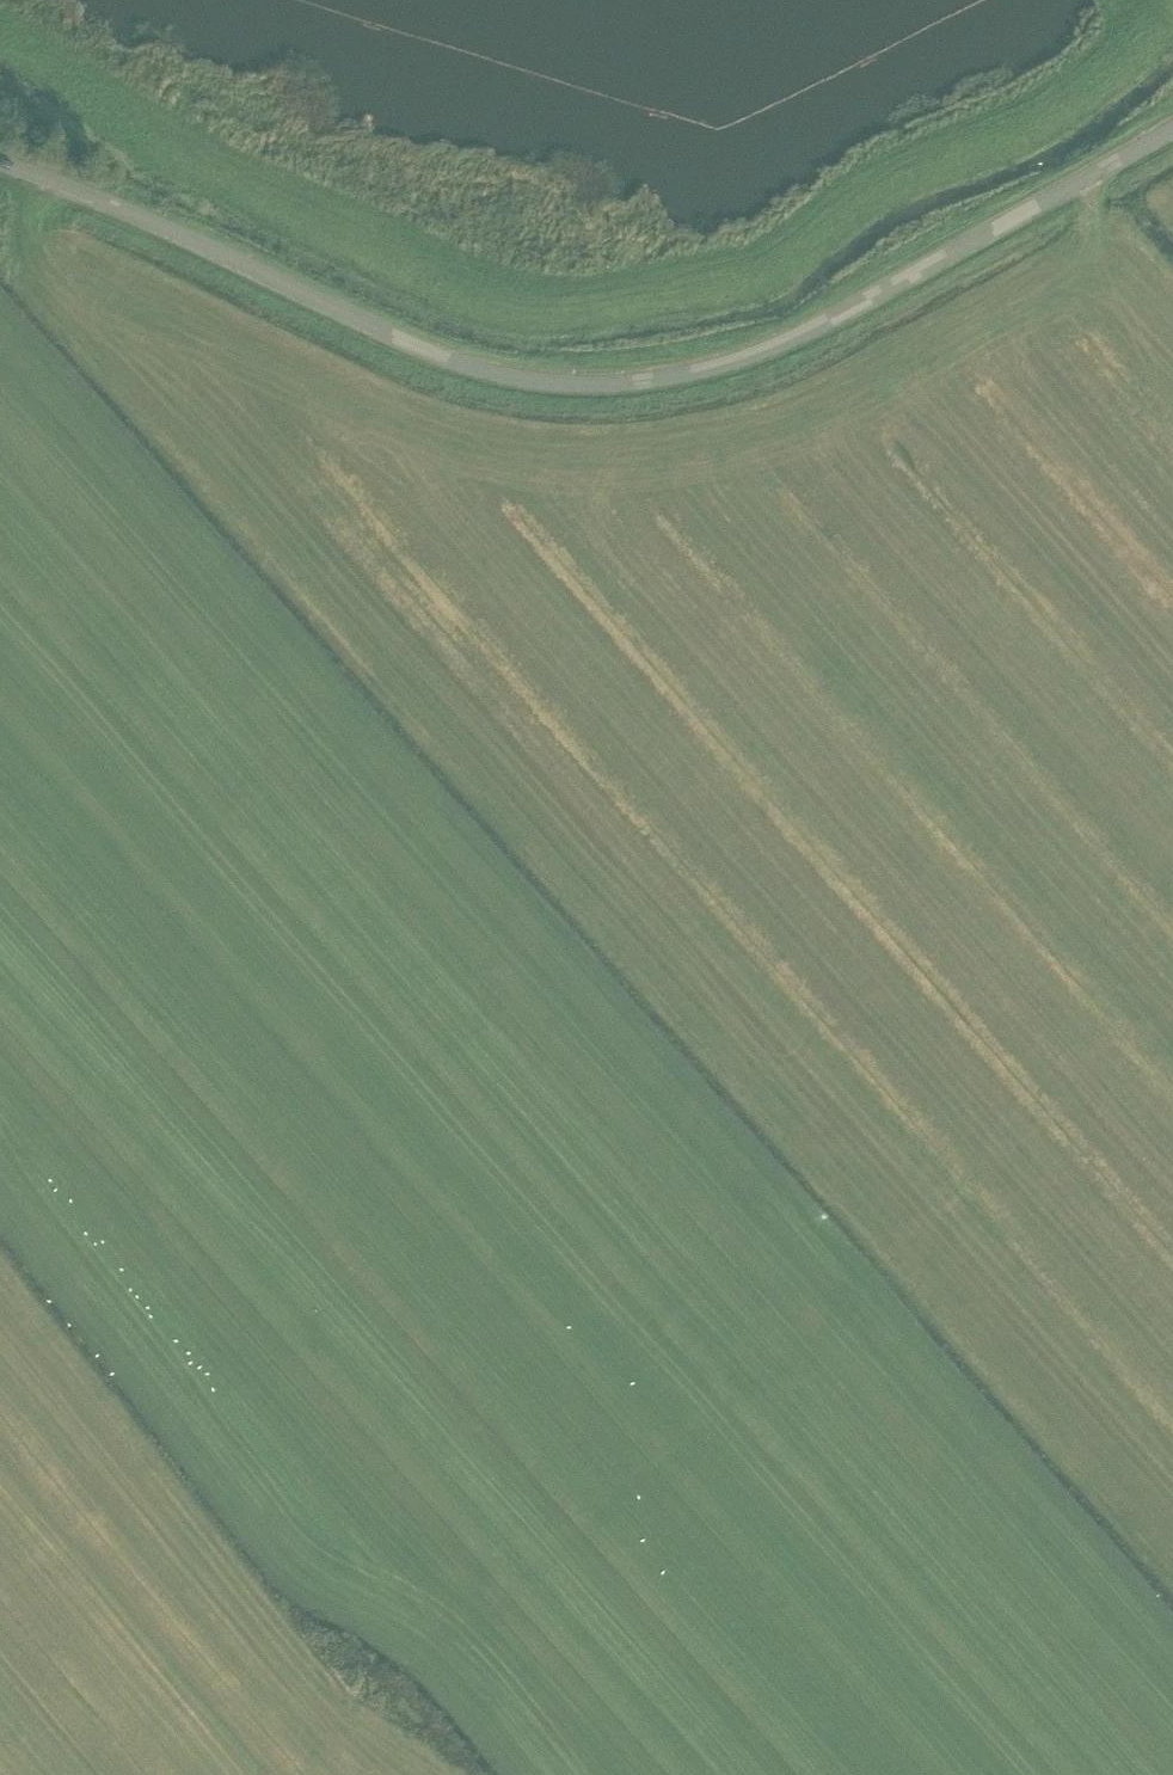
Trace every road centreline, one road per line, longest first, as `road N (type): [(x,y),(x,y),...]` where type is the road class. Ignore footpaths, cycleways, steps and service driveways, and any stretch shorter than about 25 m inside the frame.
road 1 (unclassified): [(0,160),(470,367),(540,380),(629,382),(739,359),(818,325),(1172,127)]

